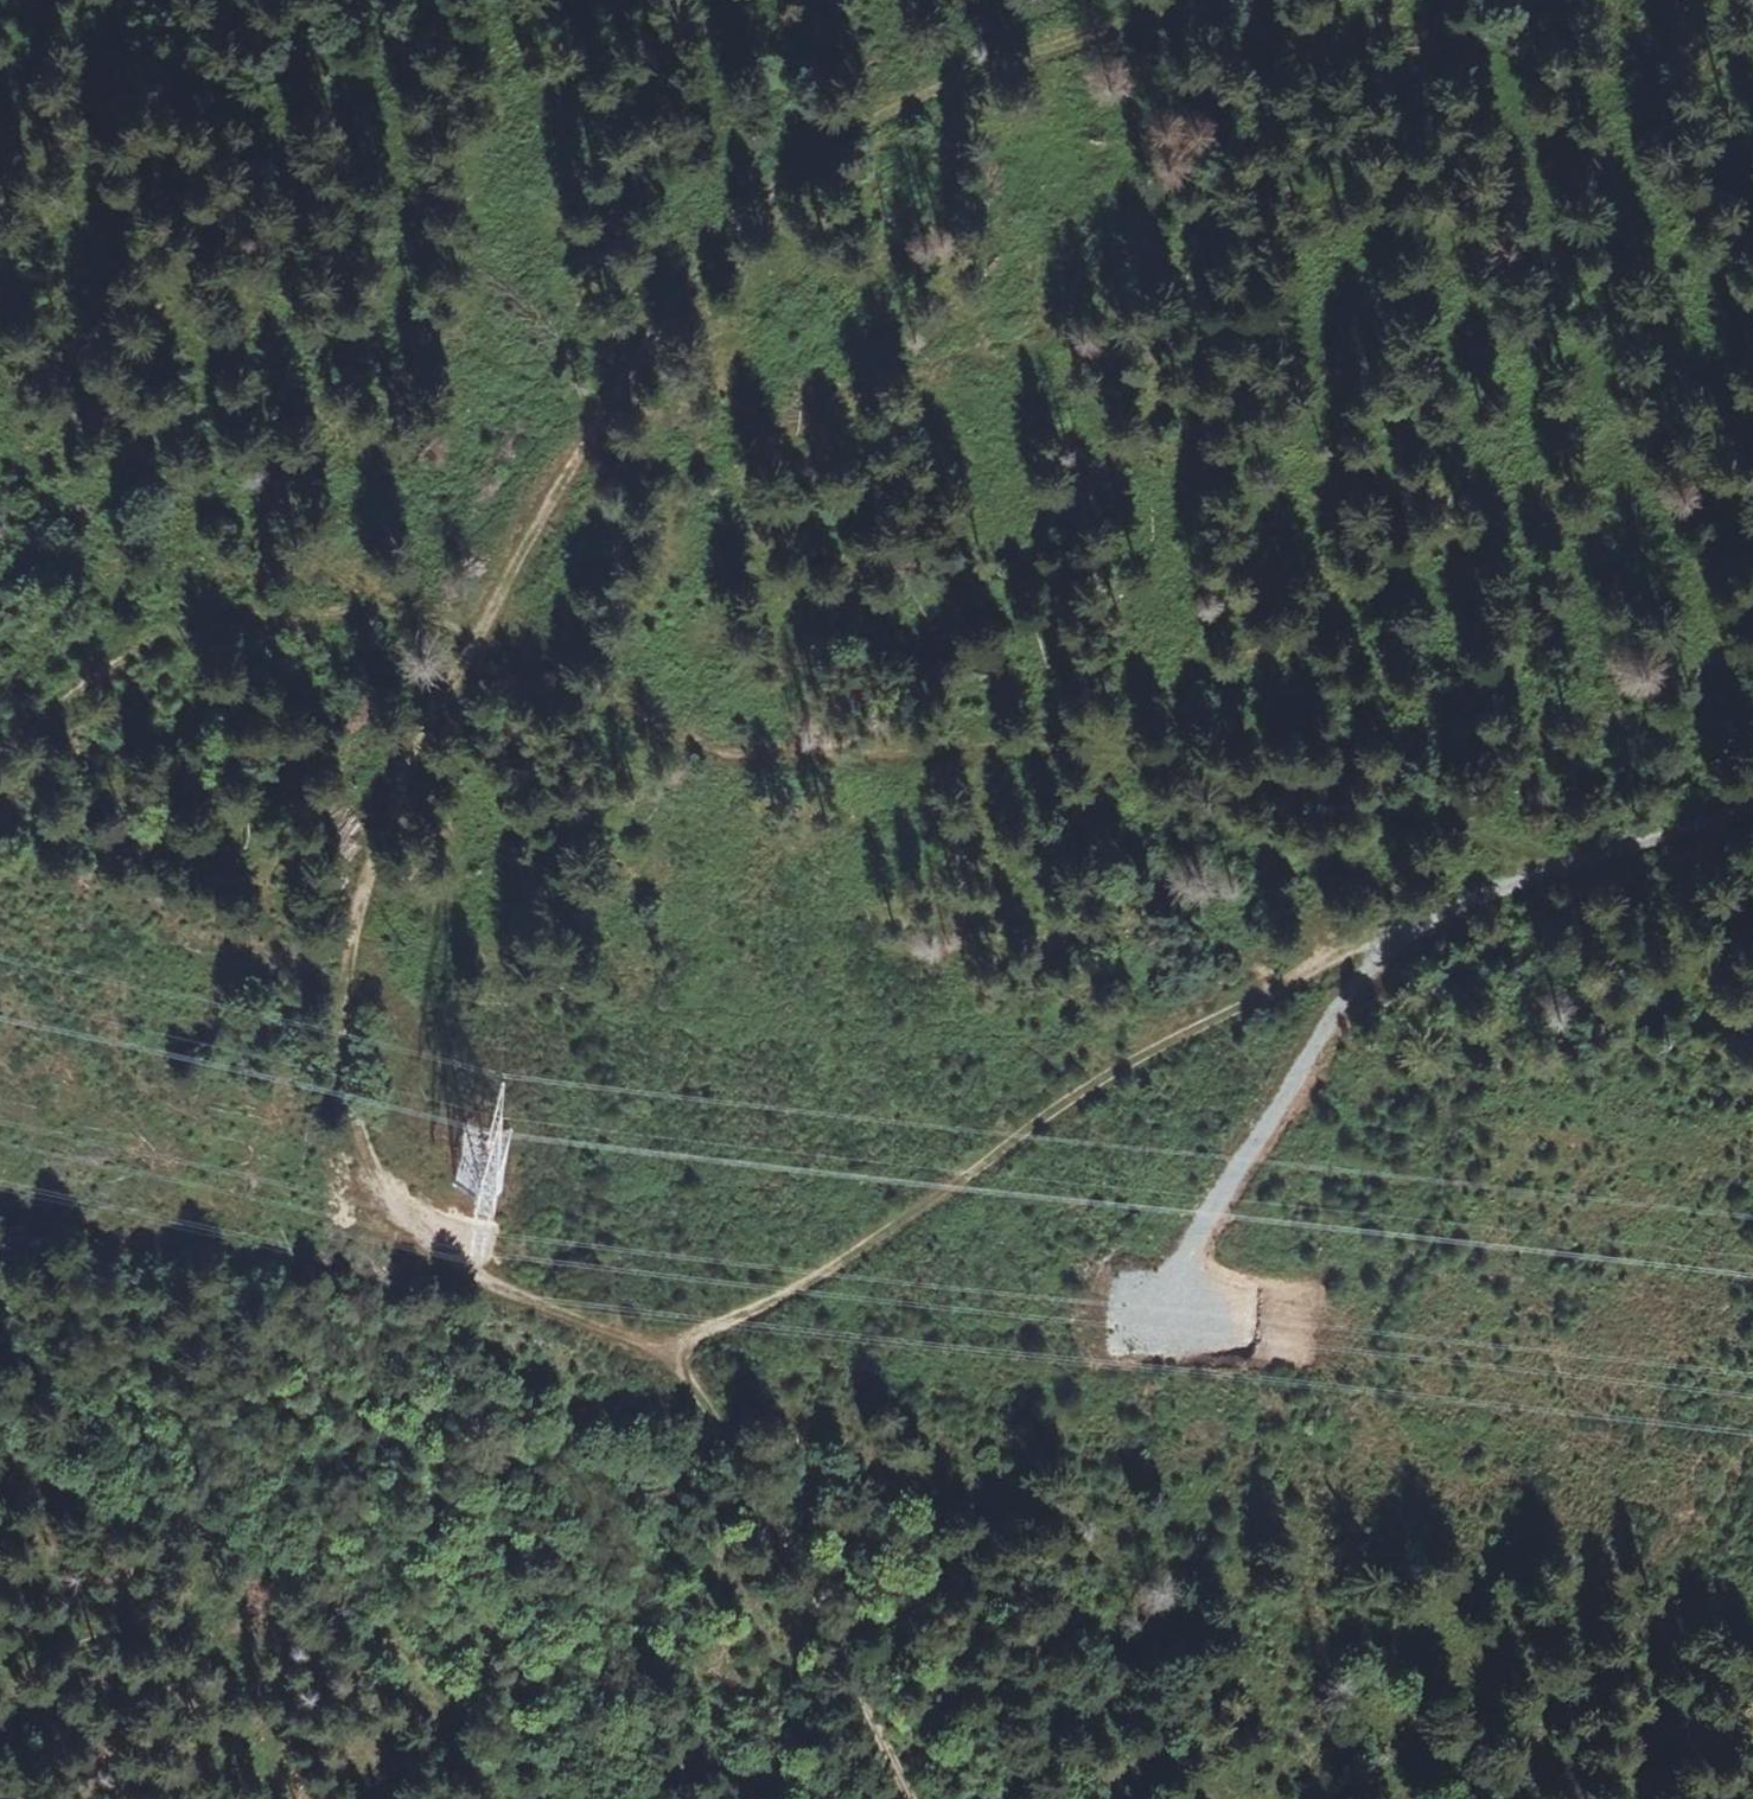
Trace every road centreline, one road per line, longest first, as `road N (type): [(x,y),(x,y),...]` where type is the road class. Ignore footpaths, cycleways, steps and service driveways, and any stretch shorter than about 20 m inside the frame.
road 1 (track): [(674,1350),(548,1312),(436,1255),(387,1197),(332,1088),(336,994),(377,837),(470,637),(591,420),(846,69),(1111,0)]
road 2 (track): [(1752,797),(1499,882),(1342,950),(1124,1065),(902,1221),(783,1295),(674,1350)]
road 3 (track): [(912,1798),(674,1350)]

